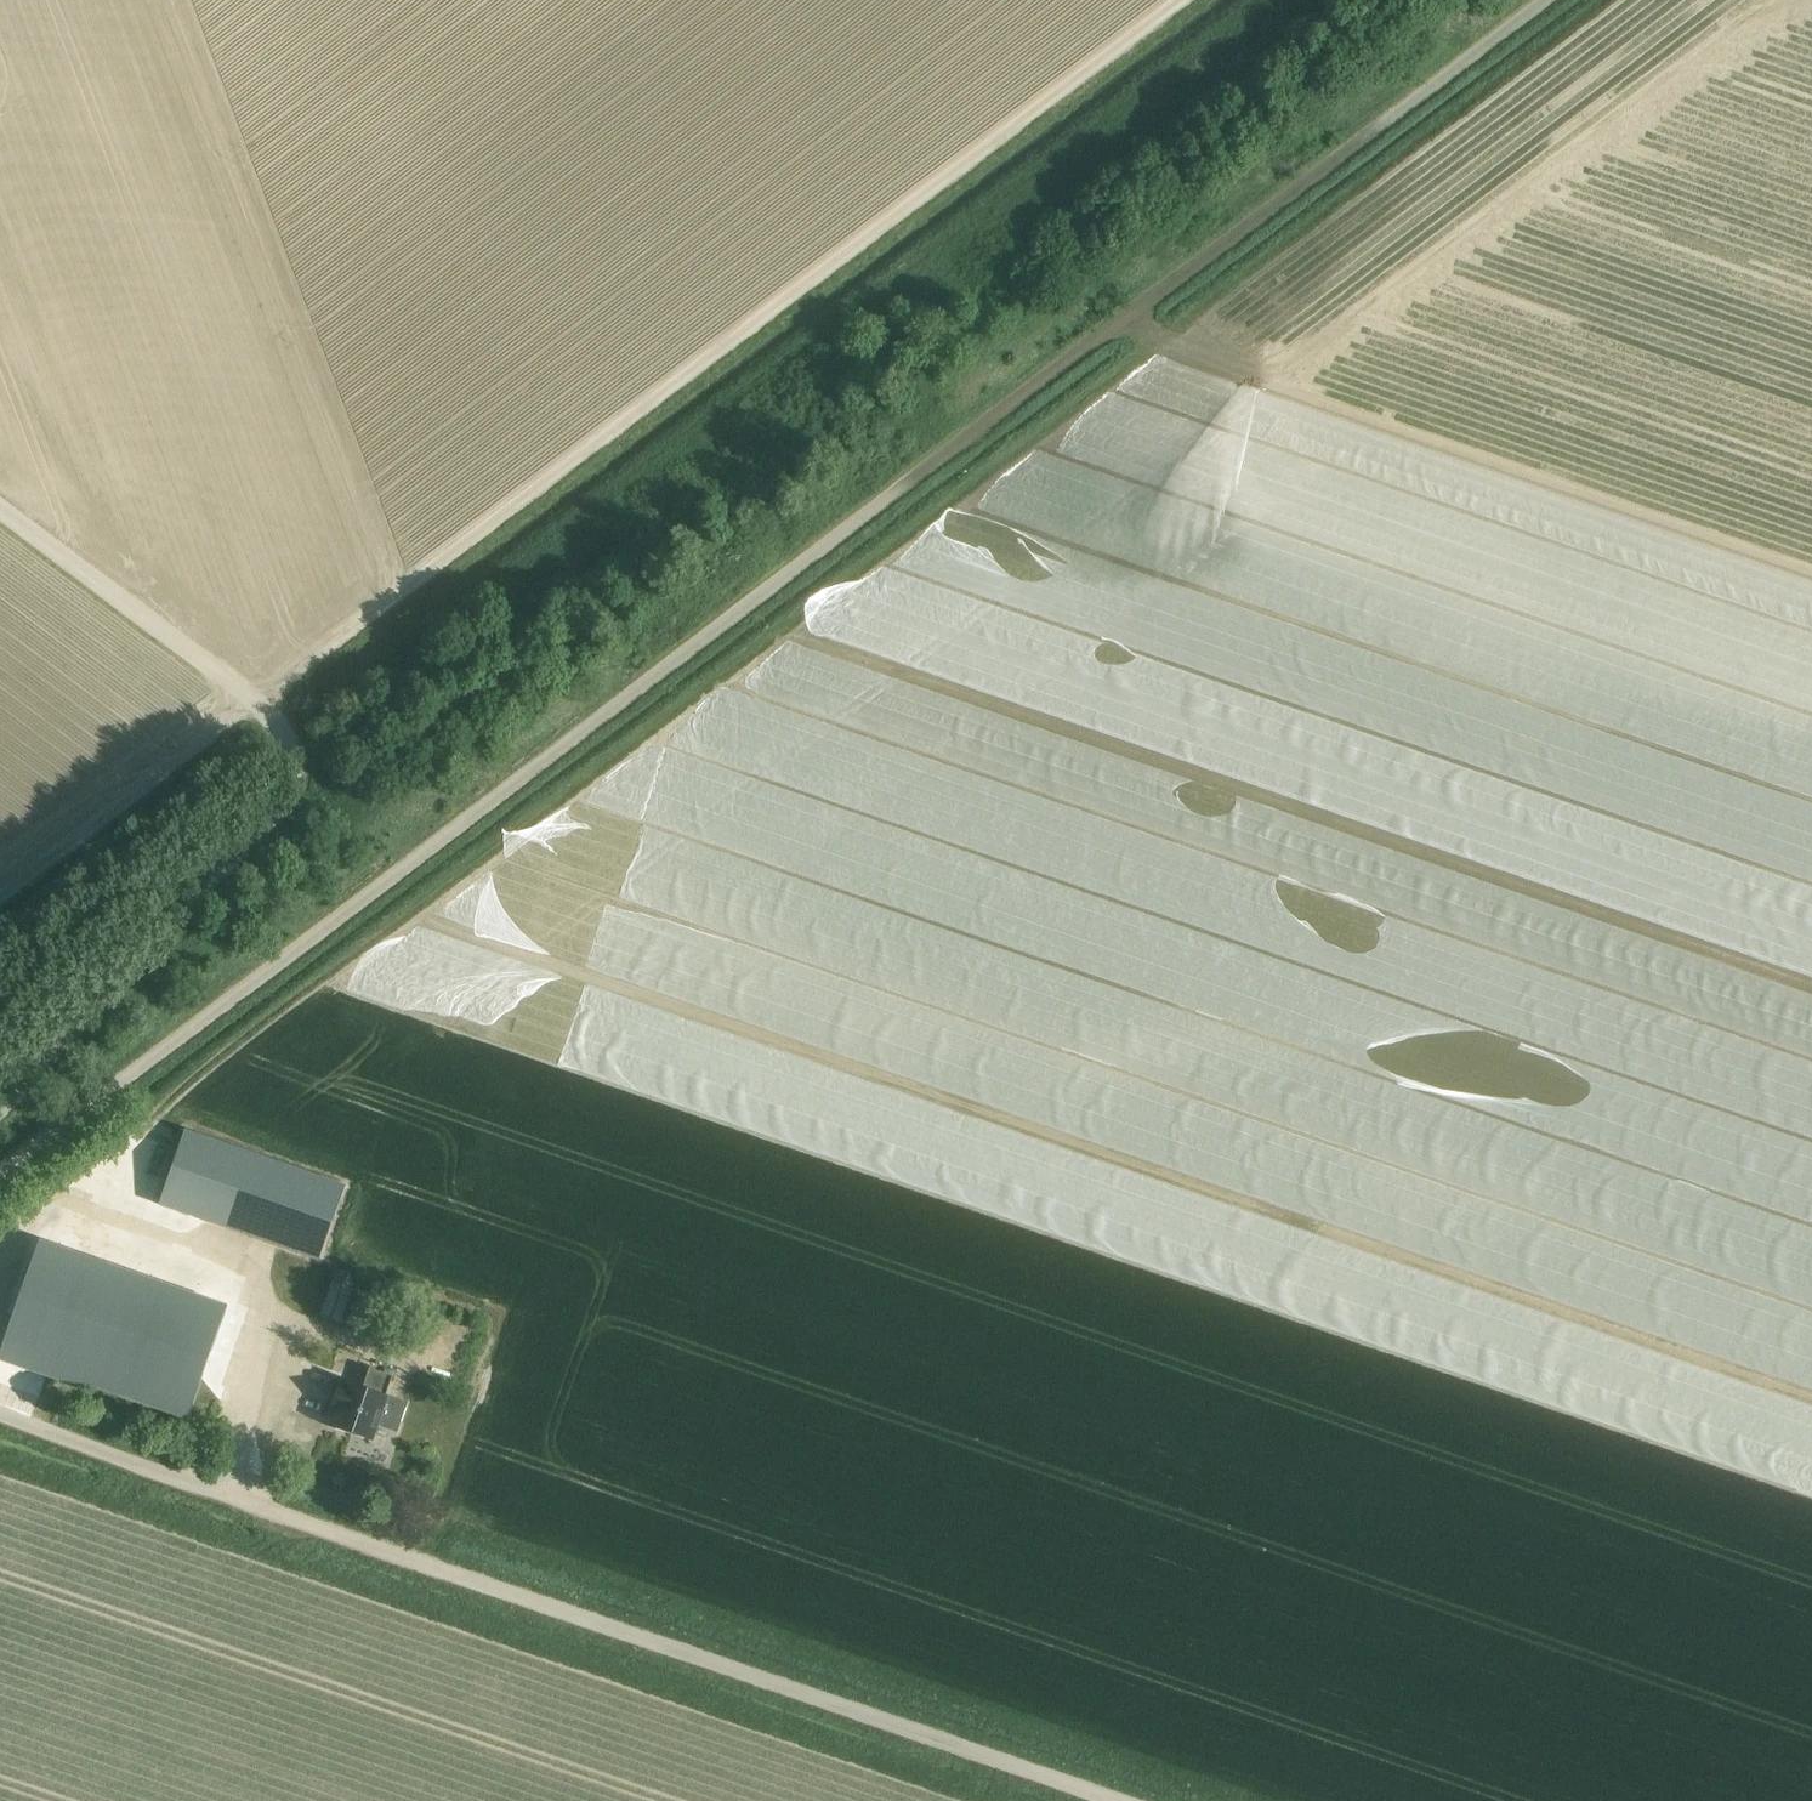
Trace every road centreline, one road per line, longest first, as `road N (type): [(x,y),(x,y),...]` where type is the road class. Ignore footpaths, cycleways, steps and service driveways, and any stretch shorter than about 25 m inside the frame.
road 1 (unclassified): [(0,1173),(1545,0)]
road 2 (track): [(0,1413),(1113,1800)]

